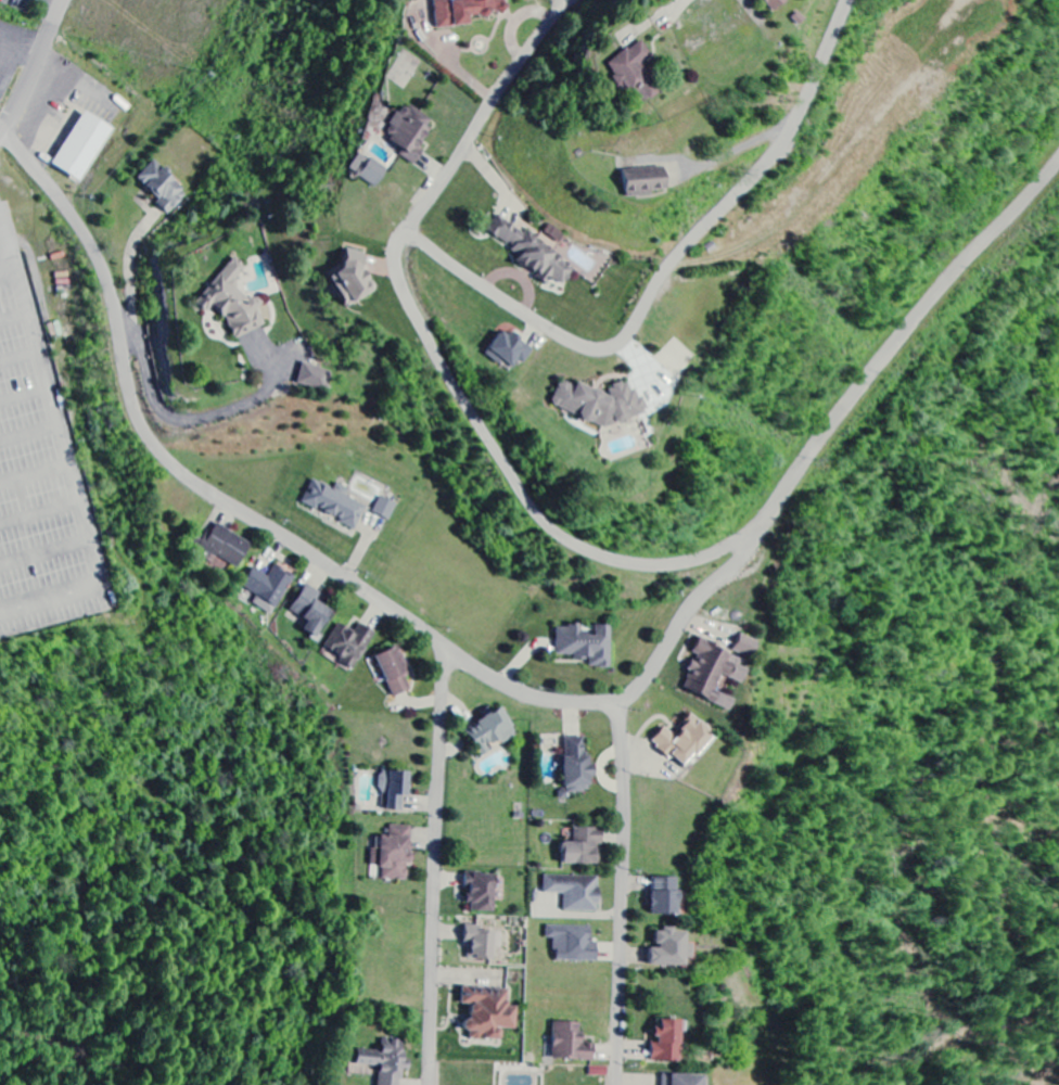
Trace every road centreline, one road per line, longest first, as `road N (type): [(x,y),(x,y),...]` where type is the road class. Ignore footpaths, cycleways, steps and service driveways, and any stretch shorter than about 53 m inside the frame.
road 1 (residential): [(1,135),(53,187),(91,242),(115,302),(144,424),(182,472),(488,674),(543,698),(586,702),(625,694),(647,675),(901,337),(1058,161)]
road 2 (residential): [(408,229),(562,335),(612,346),(781,148),(850,0)]
road 3 (residential): [(755,540),(692,561),(650,564),(598,553),(550,524),(421,326),(399,268),(408,229)]
road 4 (residential): [(431,1084),(447,646)]
road 5 (residential): [(615,698),(627,788),(619,1084)]
road 6 (residential): [(408,229),(573,0)]
road 7 (residential): [(68,0),(1,135)]

